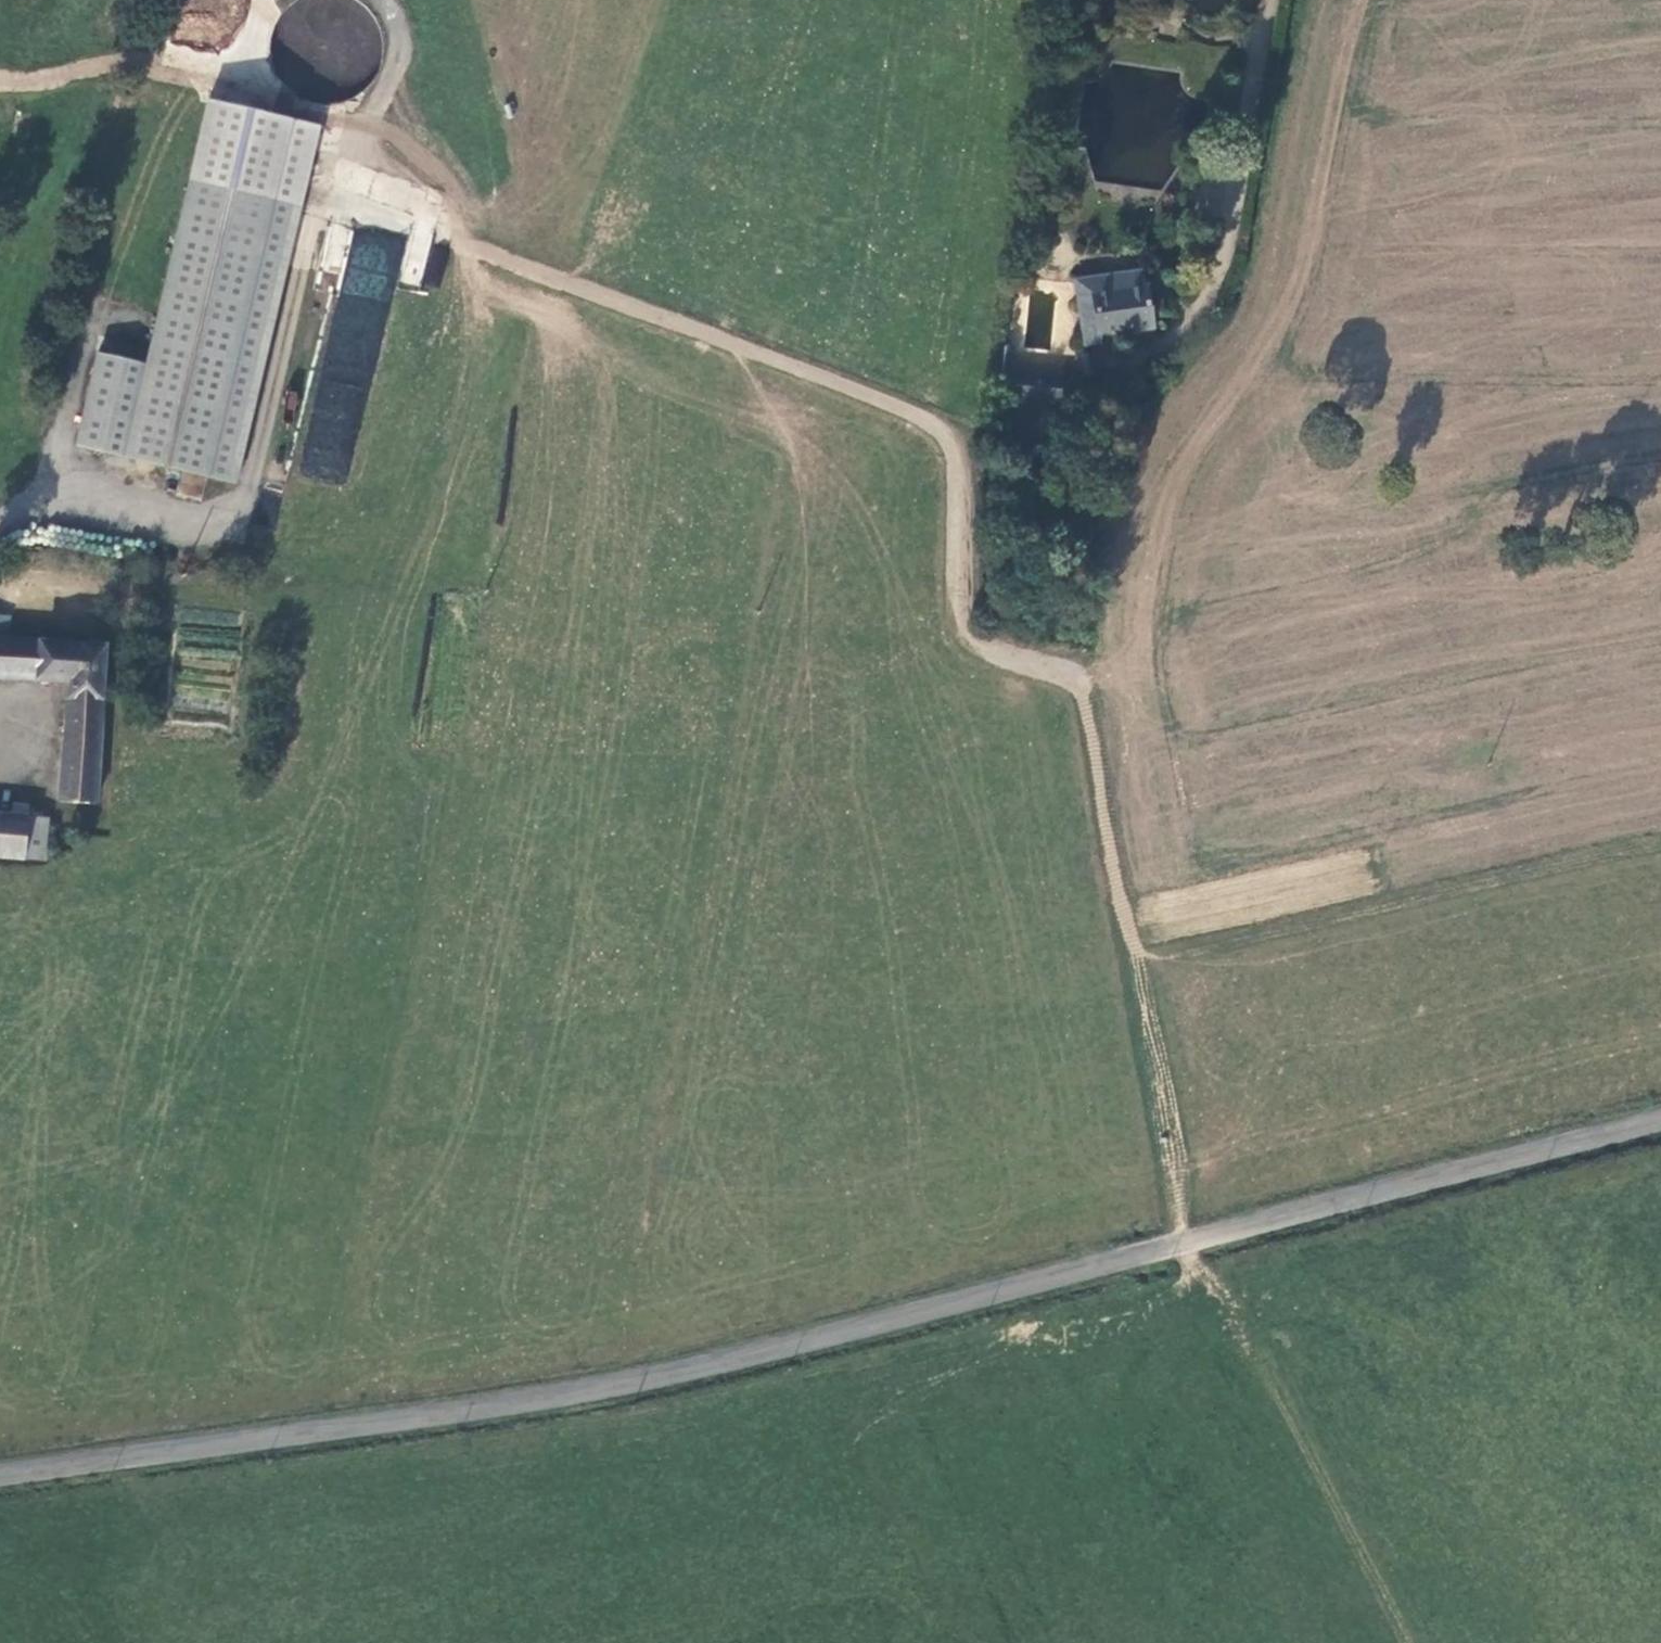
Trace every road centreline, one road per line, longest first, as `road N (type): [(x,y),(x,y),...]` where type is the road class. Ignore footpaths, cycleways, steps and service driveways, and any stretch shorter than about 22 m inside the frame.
road 1 (unclassified): [(0,1483),(575,1403),(1660,1130)]
road 2 (track): [(451,247),(929,433),(943,456),(944,629),(964,650),(1064,677),(1085,691),(1171,1255)]
road 3 (track): [(0,523),(50,510),(228,532),(305,229)]
road 4 (track): [(1129,359),(1173,340),(1197,305),(1223,231),(1265,0)]

